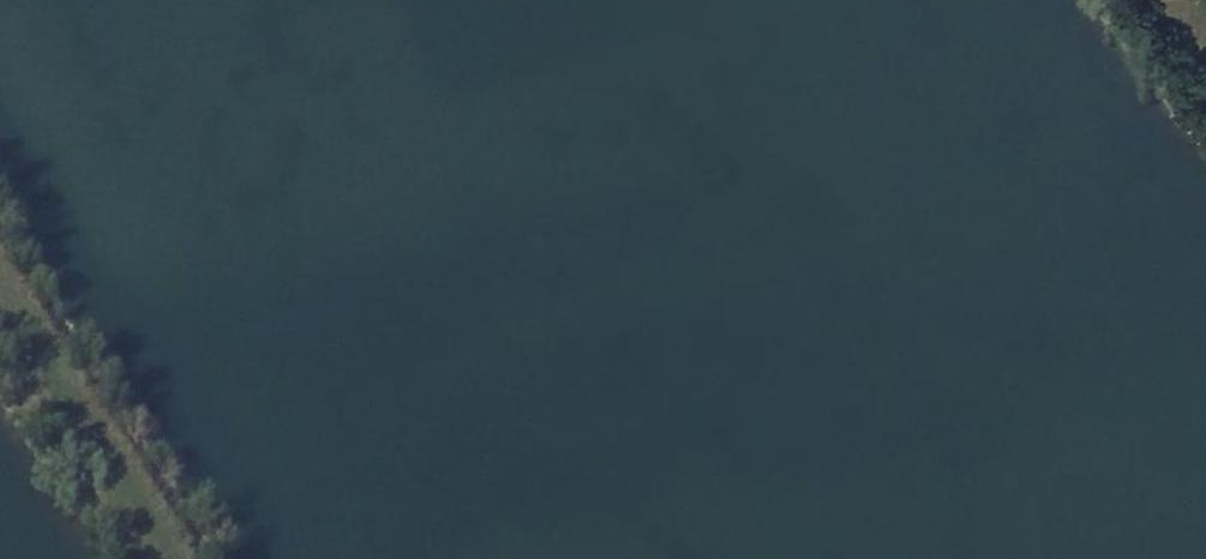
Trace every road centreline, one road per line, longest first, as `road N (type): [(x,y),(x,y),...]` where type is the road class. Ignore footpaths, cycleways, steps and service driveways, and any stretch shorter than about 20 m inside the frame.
road 1 (track): [(0,303),(162,558)]

